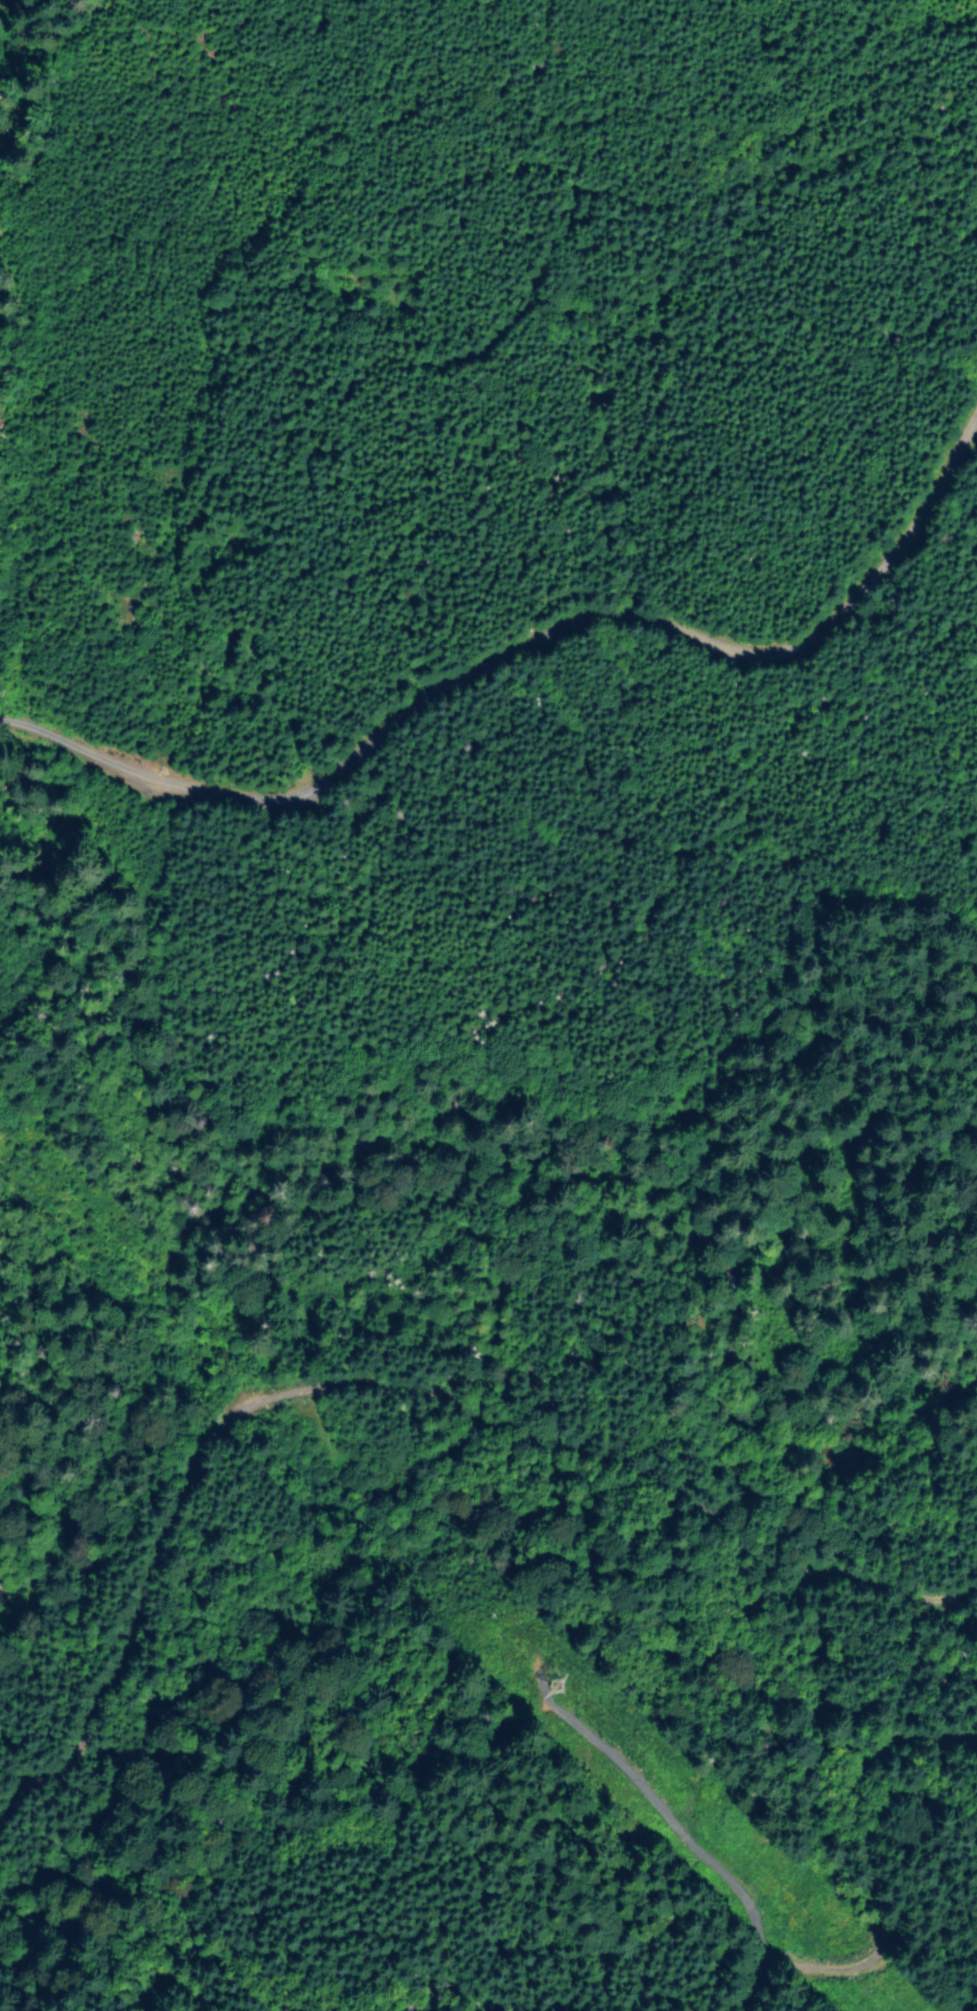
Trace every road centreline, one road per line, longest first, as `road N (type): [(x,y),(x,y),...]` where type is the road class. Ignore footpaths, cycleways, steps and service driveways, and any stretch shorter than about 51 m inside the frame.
road 1 (track): [(0,1820),(55,1753),(147,1589),(194,1467),(239,1407),(341,1378),(381,1379),(667,1475),(751,1538),(849,1561),(976,1571)]
road 2 (track): [(0,731),(70,744),(223,797),(360,756),(544,648),(782,624),(854,582),(976,397)]
road 3 (track): [(320,0),(338,36),(346,93),(378,151),(430,160),(555,155),(578,170),(583,214),(566,264),(516,323),(385,383)]
road 4 (track): [(976,1745),(928,1735),(869,1759),(852,1821),(880,1916),(860,1958),(761,1982)]

